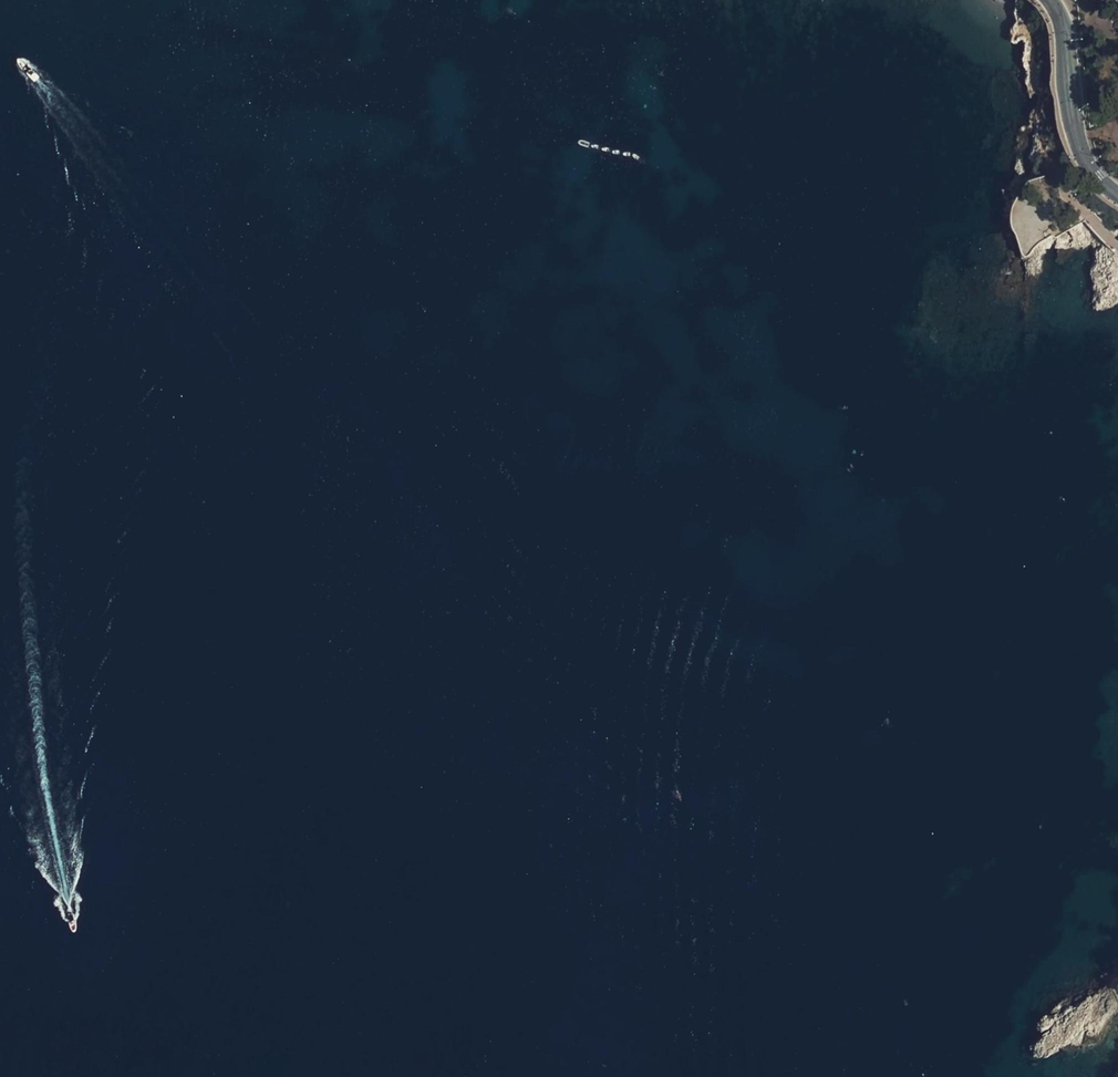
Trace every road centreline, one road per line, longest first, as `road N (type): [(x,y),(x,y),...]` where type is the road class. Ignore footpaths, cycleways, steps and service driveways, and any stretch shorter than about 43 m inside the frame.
road 1 (tertiary): [(1051,0),(1063,25),(1078,138),(1097,177),(1117,194)]

